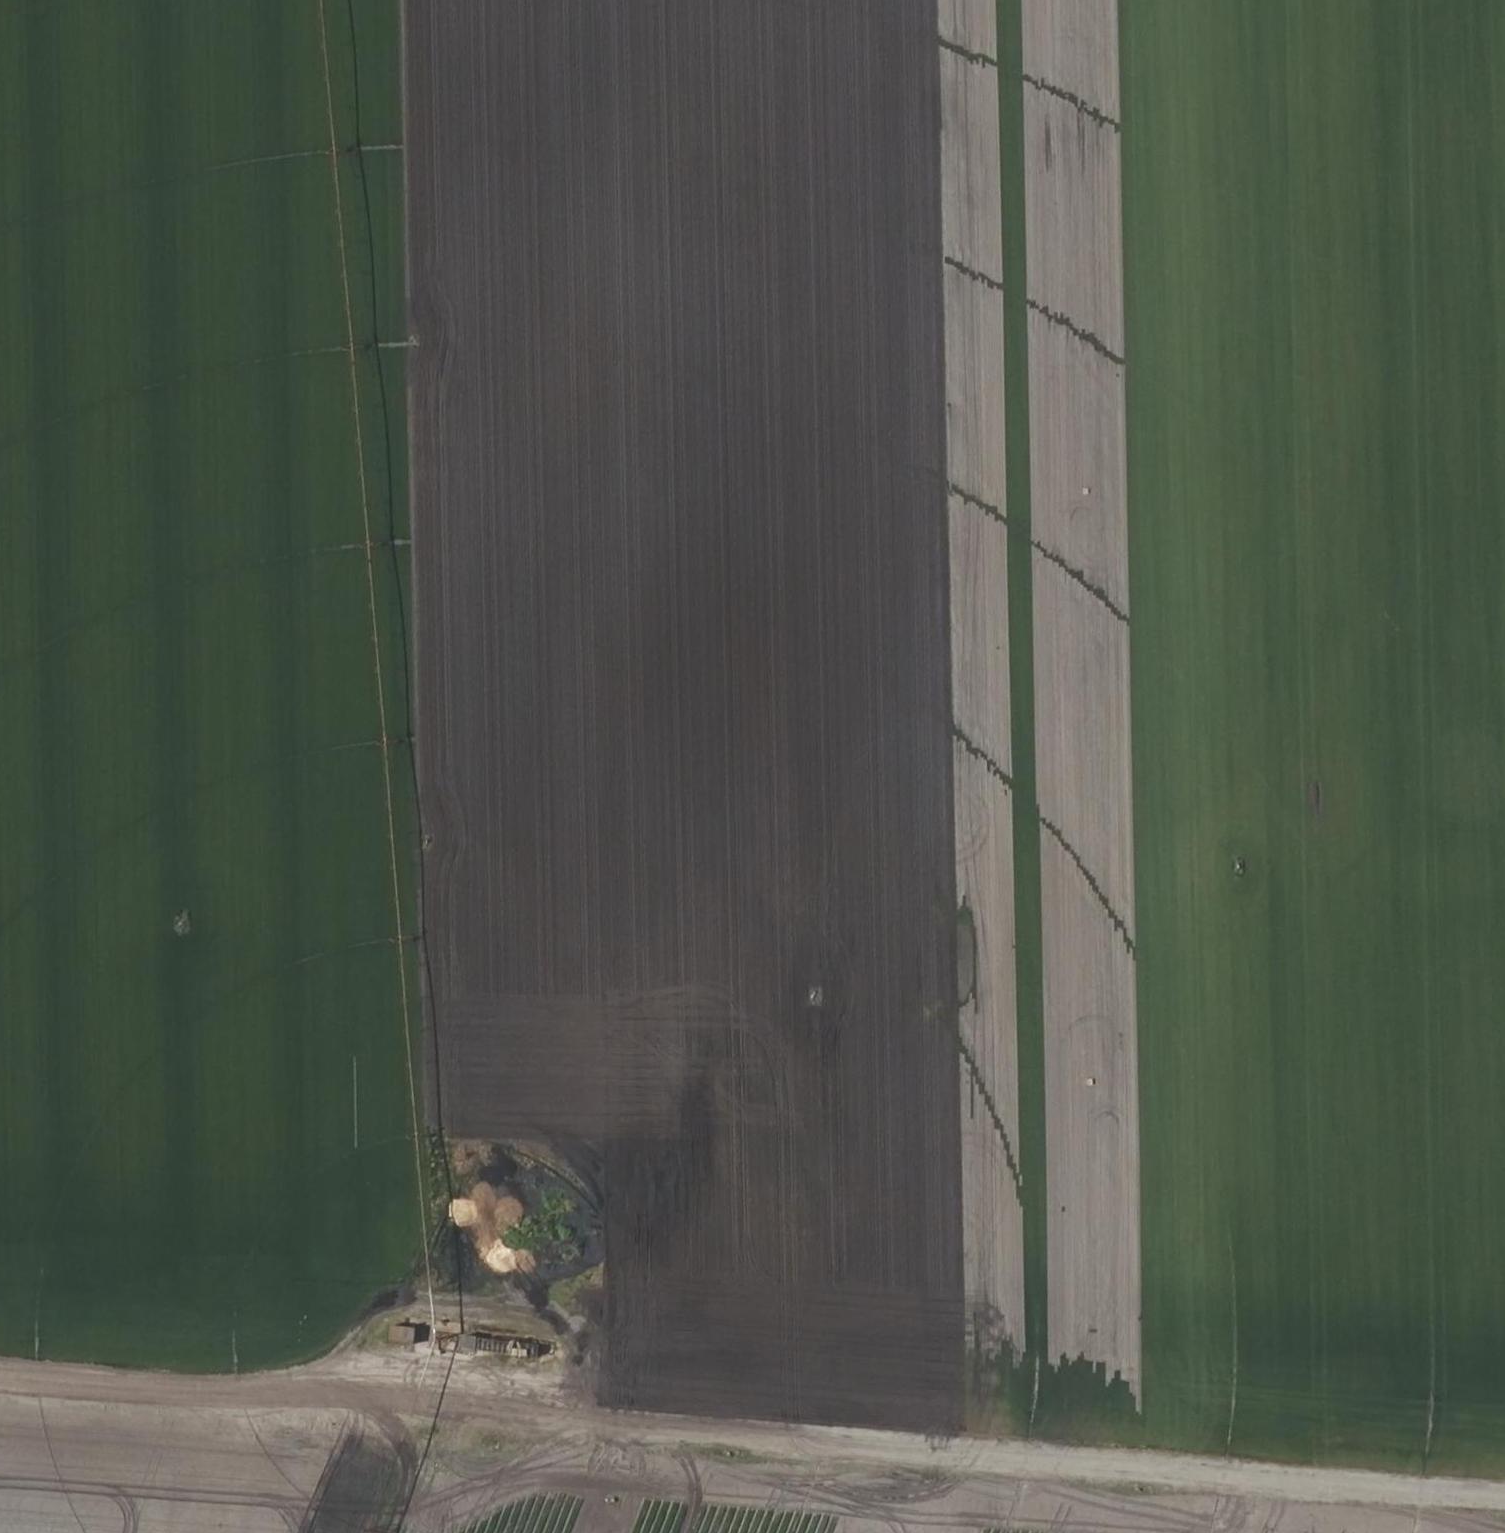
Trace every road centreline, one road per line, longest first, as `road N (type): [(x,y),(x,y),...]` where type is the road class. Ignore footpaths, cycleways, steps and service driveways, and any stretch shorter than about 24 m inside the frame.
road 1 (track): [(1504,1503),(0,1383)]

